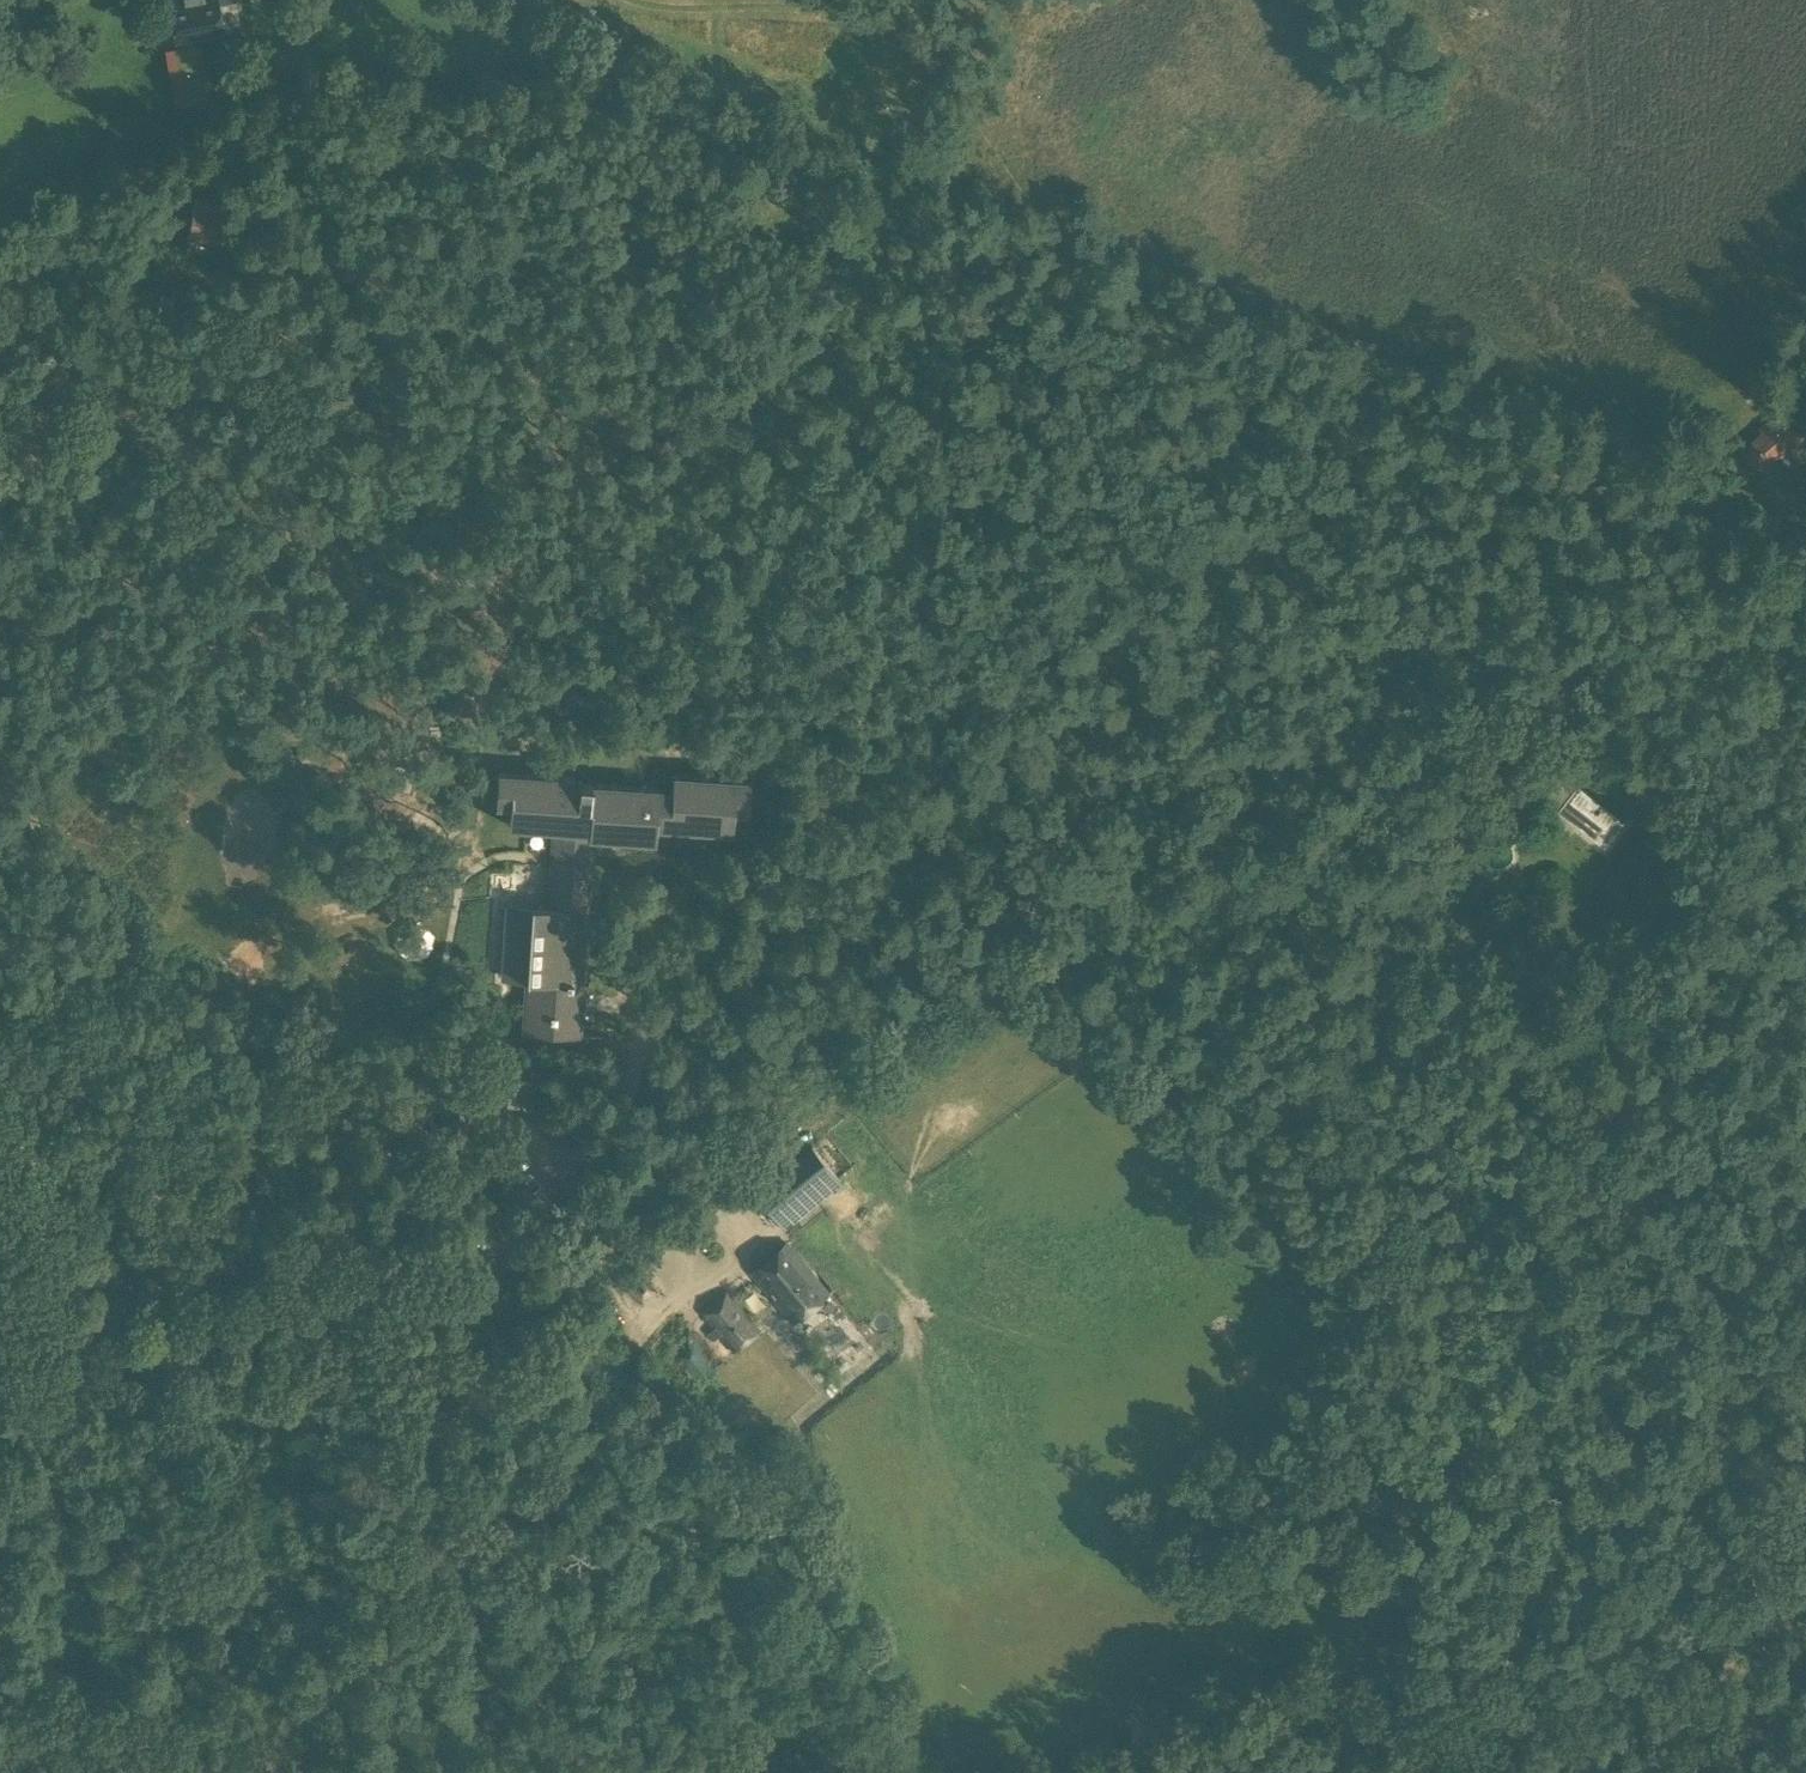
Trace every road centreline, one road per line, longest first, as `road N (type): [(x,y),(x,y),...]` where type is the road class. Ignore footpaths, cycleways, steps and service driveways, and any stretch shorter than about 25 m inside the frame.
road 1 (track): [(324,1772),(441,1574),(530,1488),(610,1381),(629,1328),(611,1267),(621,1218),(962,955),(1032,917),(1061,891),(1141,751),(1173,675),(1211,658),(1278,695),(1301,693),(1394,639),(1468,636),(1530,601),(1623,573),(1661,549),(1701,507),(1744,487)]
road 2 (track): [(778,1104),(825,1115),(1014,985),(1055,987),(1126,1020),(1234,1008),(1361,1032),(1425,1024),(1582,931),(1589,869)]
road 3 (track): [(154,1306),(159,1243),(151,1155),(70,938),(0,716)]
road 4 (track): [(283,1307),(410,1305),(448,1286),(511,1234),(563,1168),(608,1134),(627,1090),(638,1036),(603,1006)]
road 5 (track): [(65,1308),(70,1772)]
road 6 (track): [(291,1307),(339,1205),(408,1109),(446,1099),(493,1116),(528,1141),(554,1178)]
road 7 (track): [(1409,634),(1439,582),(1486,539),(1550,457),(1576,395)]
road 8 (track): [(0,392),(35,266),(53,242),(67,239),(160,276)]
road 9 (track): [(0,1056),(45,1174),(65,1308)]
road 10 (track): [(65,1308),(283,1307)]

